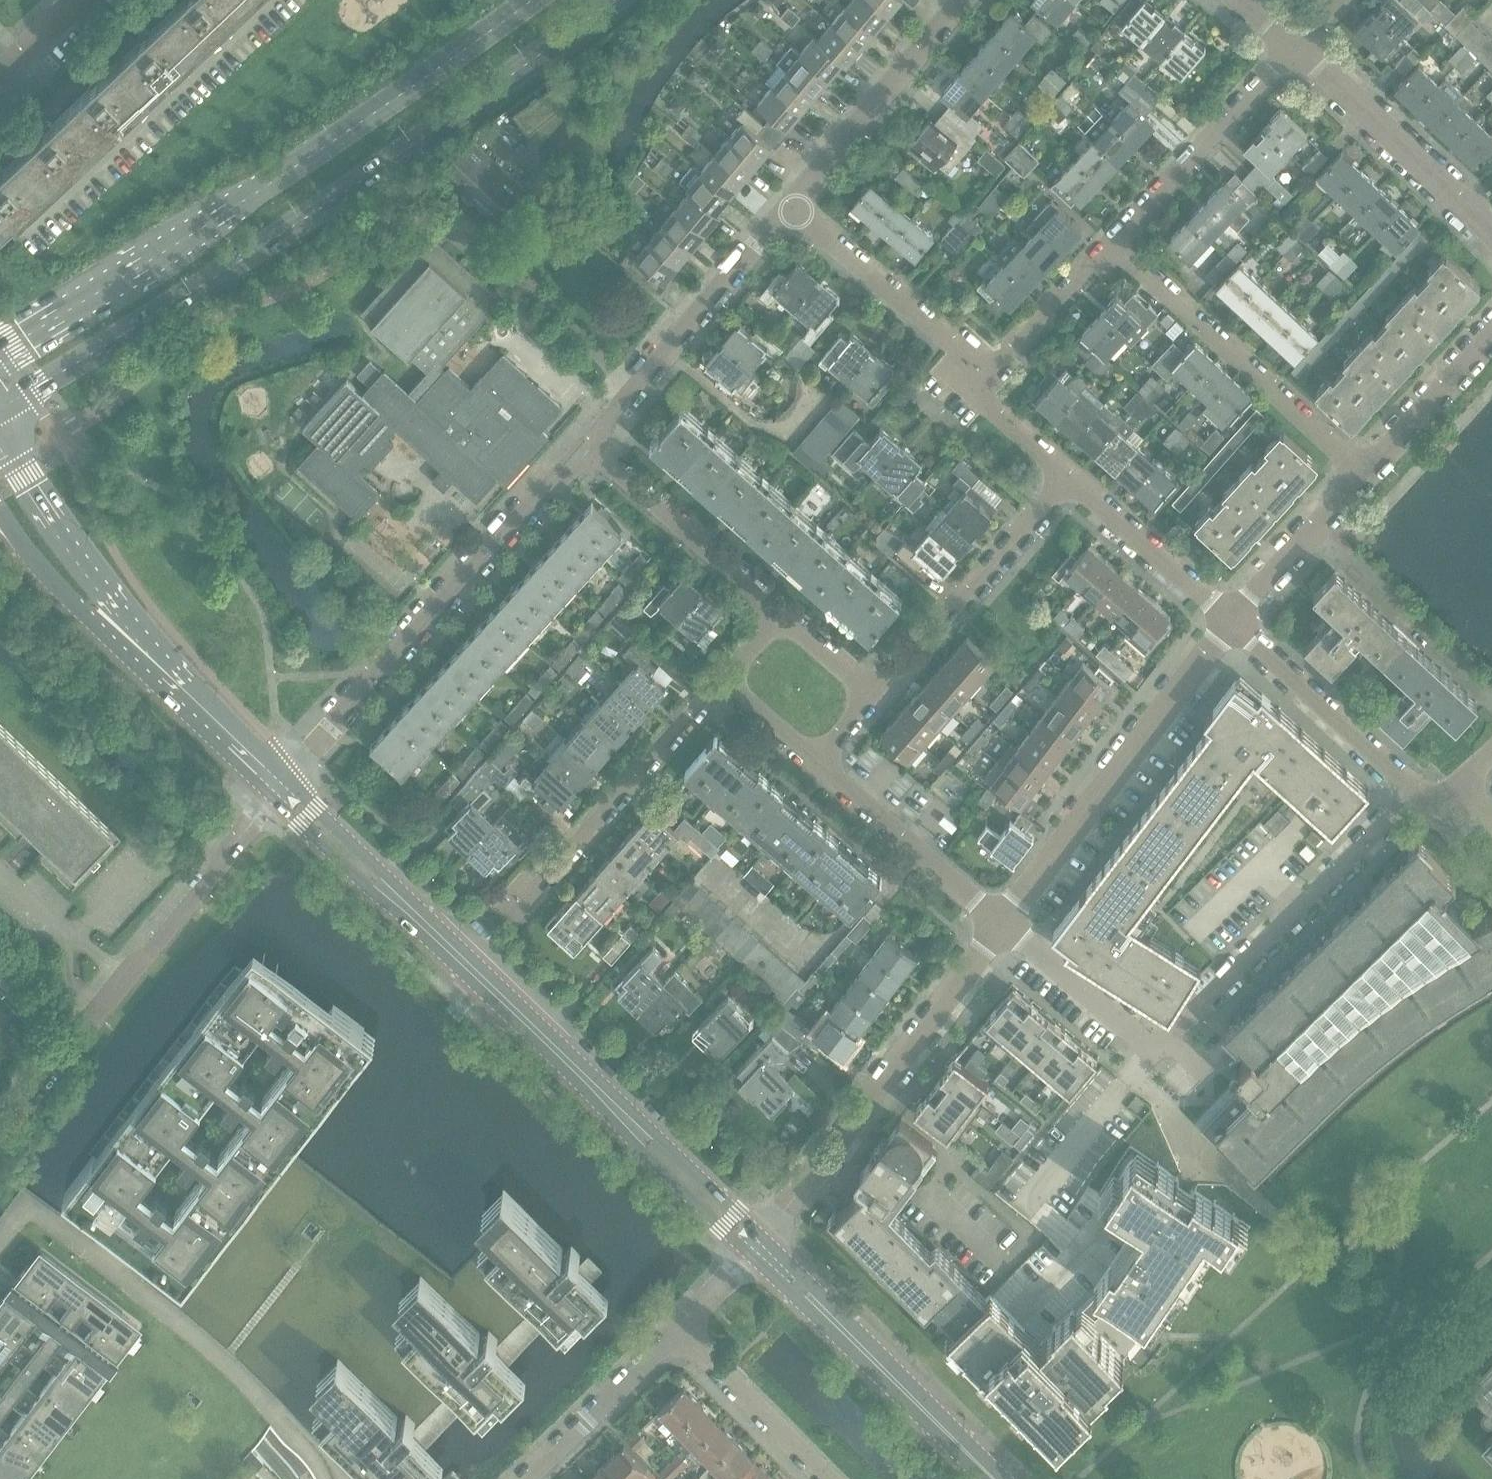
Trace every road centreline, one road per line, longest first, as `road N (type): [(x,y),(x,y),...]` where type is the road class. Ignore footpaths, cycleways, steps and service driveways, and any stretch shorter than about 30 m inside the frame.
road 1 (secondary): [(0,407),(357,185),(613,0)]
road 2 (tertiary): [(281,787),(300,822),(752,1254)]
road 3 (tertiary): [(765,1236),(323,814),(281,787)]
road 4 (secondary): [(533,0),(204,228),(0,352)]
road 5 (residential): [(281,787),(557,480),(603,457)]
road 6 (residential): [(0,1126),(215,877),(281,787)]
road 7 (residential): [(765,1236),(1003,922)]
road 8 (residential): [(1003,922),(1231,620)]
road 9 (residential): [(1155,1051),(1421,792)]
road 10 (residential): [(1364,474),(1113,240)]
road 11 (residential): [(603,457),(610,418),(790,207)]
road 12 (residential): [(508,912),(721,683)]
road 13 (residential): [(871,698),(1067,476)]
road 14 (residential): [(1491,233),(1295,44)]
road 15 (residential): [(790,207),(964,0)]
road 16 (residential): [(1113,240),(1295,44)]
road 17 (residential): [(978,383),(955,343),(790,207)]
road 18 (residential): [(1421,792),(1231,620)]
road 19 (residential): [(1003,922),(814,763)]
road 20 (residential): [(782,615),(603,457)]
road 21 (tertiary): [(120,630),(281,787)]
road 22 (tertiary): [(120,630),(0,442)]
road 23 (tertiary): [(994,1478),(837,1324)]
road 24 (residential): [(1231,620),(1067,476)]
road 25 (residential): [(529,1478),(680,1328)]
road 26 (residential): [(828,1478),(680,1328)]
road 27 (residential): [(1003,922),(1155,1051)]
road 28 (residential): [(1231,620),(1364,474)]
road 29 (residential): [(978,383),(1113,240)]
road 30 (residential): [(1364,474),(1491,338)]
road 31 (tertiary): [(0,516),(73,598),(120,630)]
road 32 (residential): [(1067,476),(991,408),(978,383)]
road 33 (residential): [(814,763),(721,683)]
road 34 (residential): [(871,698),(782,615)]

